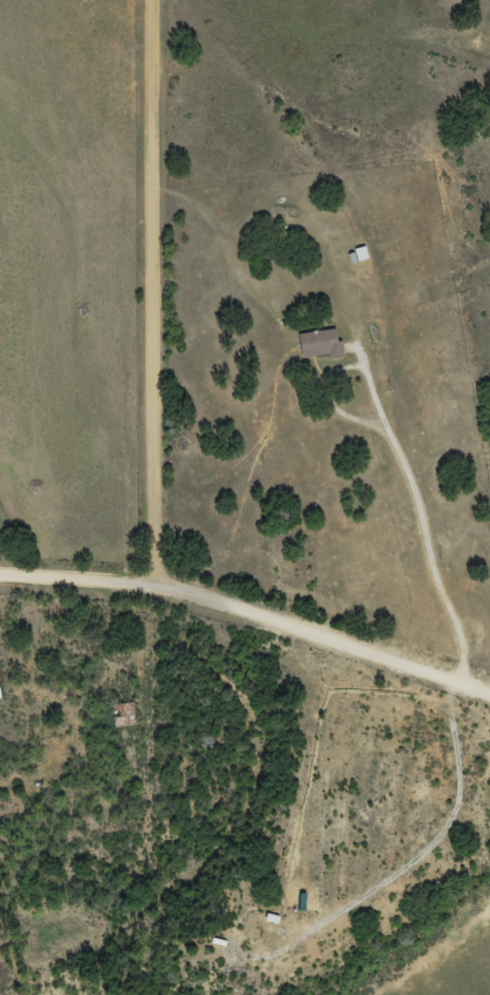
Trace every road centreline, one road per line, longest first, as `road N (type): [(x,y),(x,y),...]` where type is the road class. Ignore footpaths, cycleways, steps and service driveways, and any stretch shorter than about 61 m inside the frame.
road 1 (residential): [(156,578),(150,0)]
road 2 (residential): [(489,688),(156,578),(0,571)]
road 3 (track): [(454,676),(448,695),(458,789),(445,823),(284,944),(253,952),(232,946)]
road 4 (track): [(454,676),(458,626),(361,354)]

